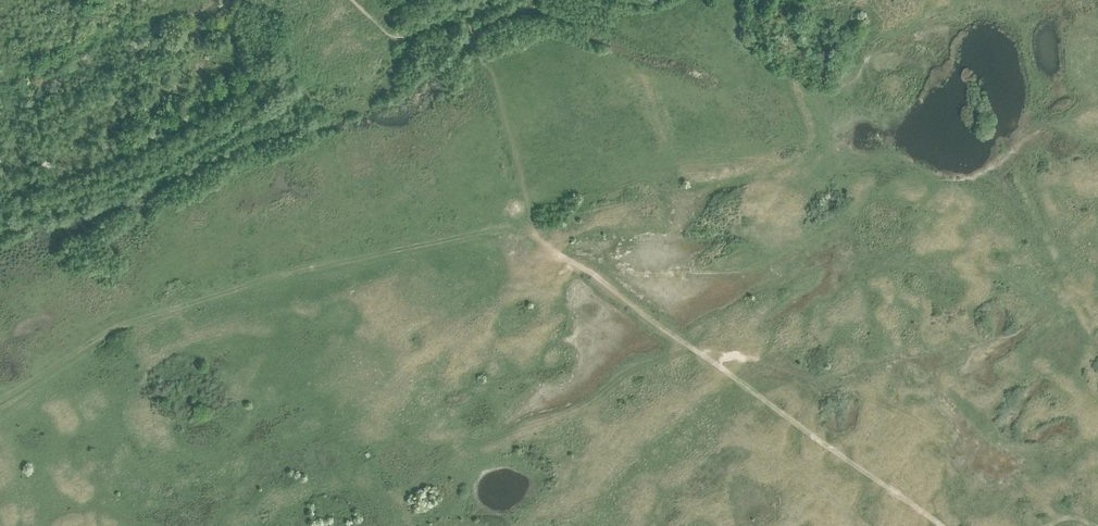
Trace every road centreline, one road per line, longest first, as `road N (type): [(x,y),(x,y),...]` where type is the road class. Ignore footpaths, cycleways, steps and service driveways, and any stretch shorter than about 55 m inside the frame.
road 1 (track): [(1097,525),(863,391),(689,348),(588,272),(541,251),(467,20)]
road 2 (track): [(0,408),(140,321),(529,216)]
road 3 (track): [(689,348),(514,419),(447,457),(405,491),(396,525)]

